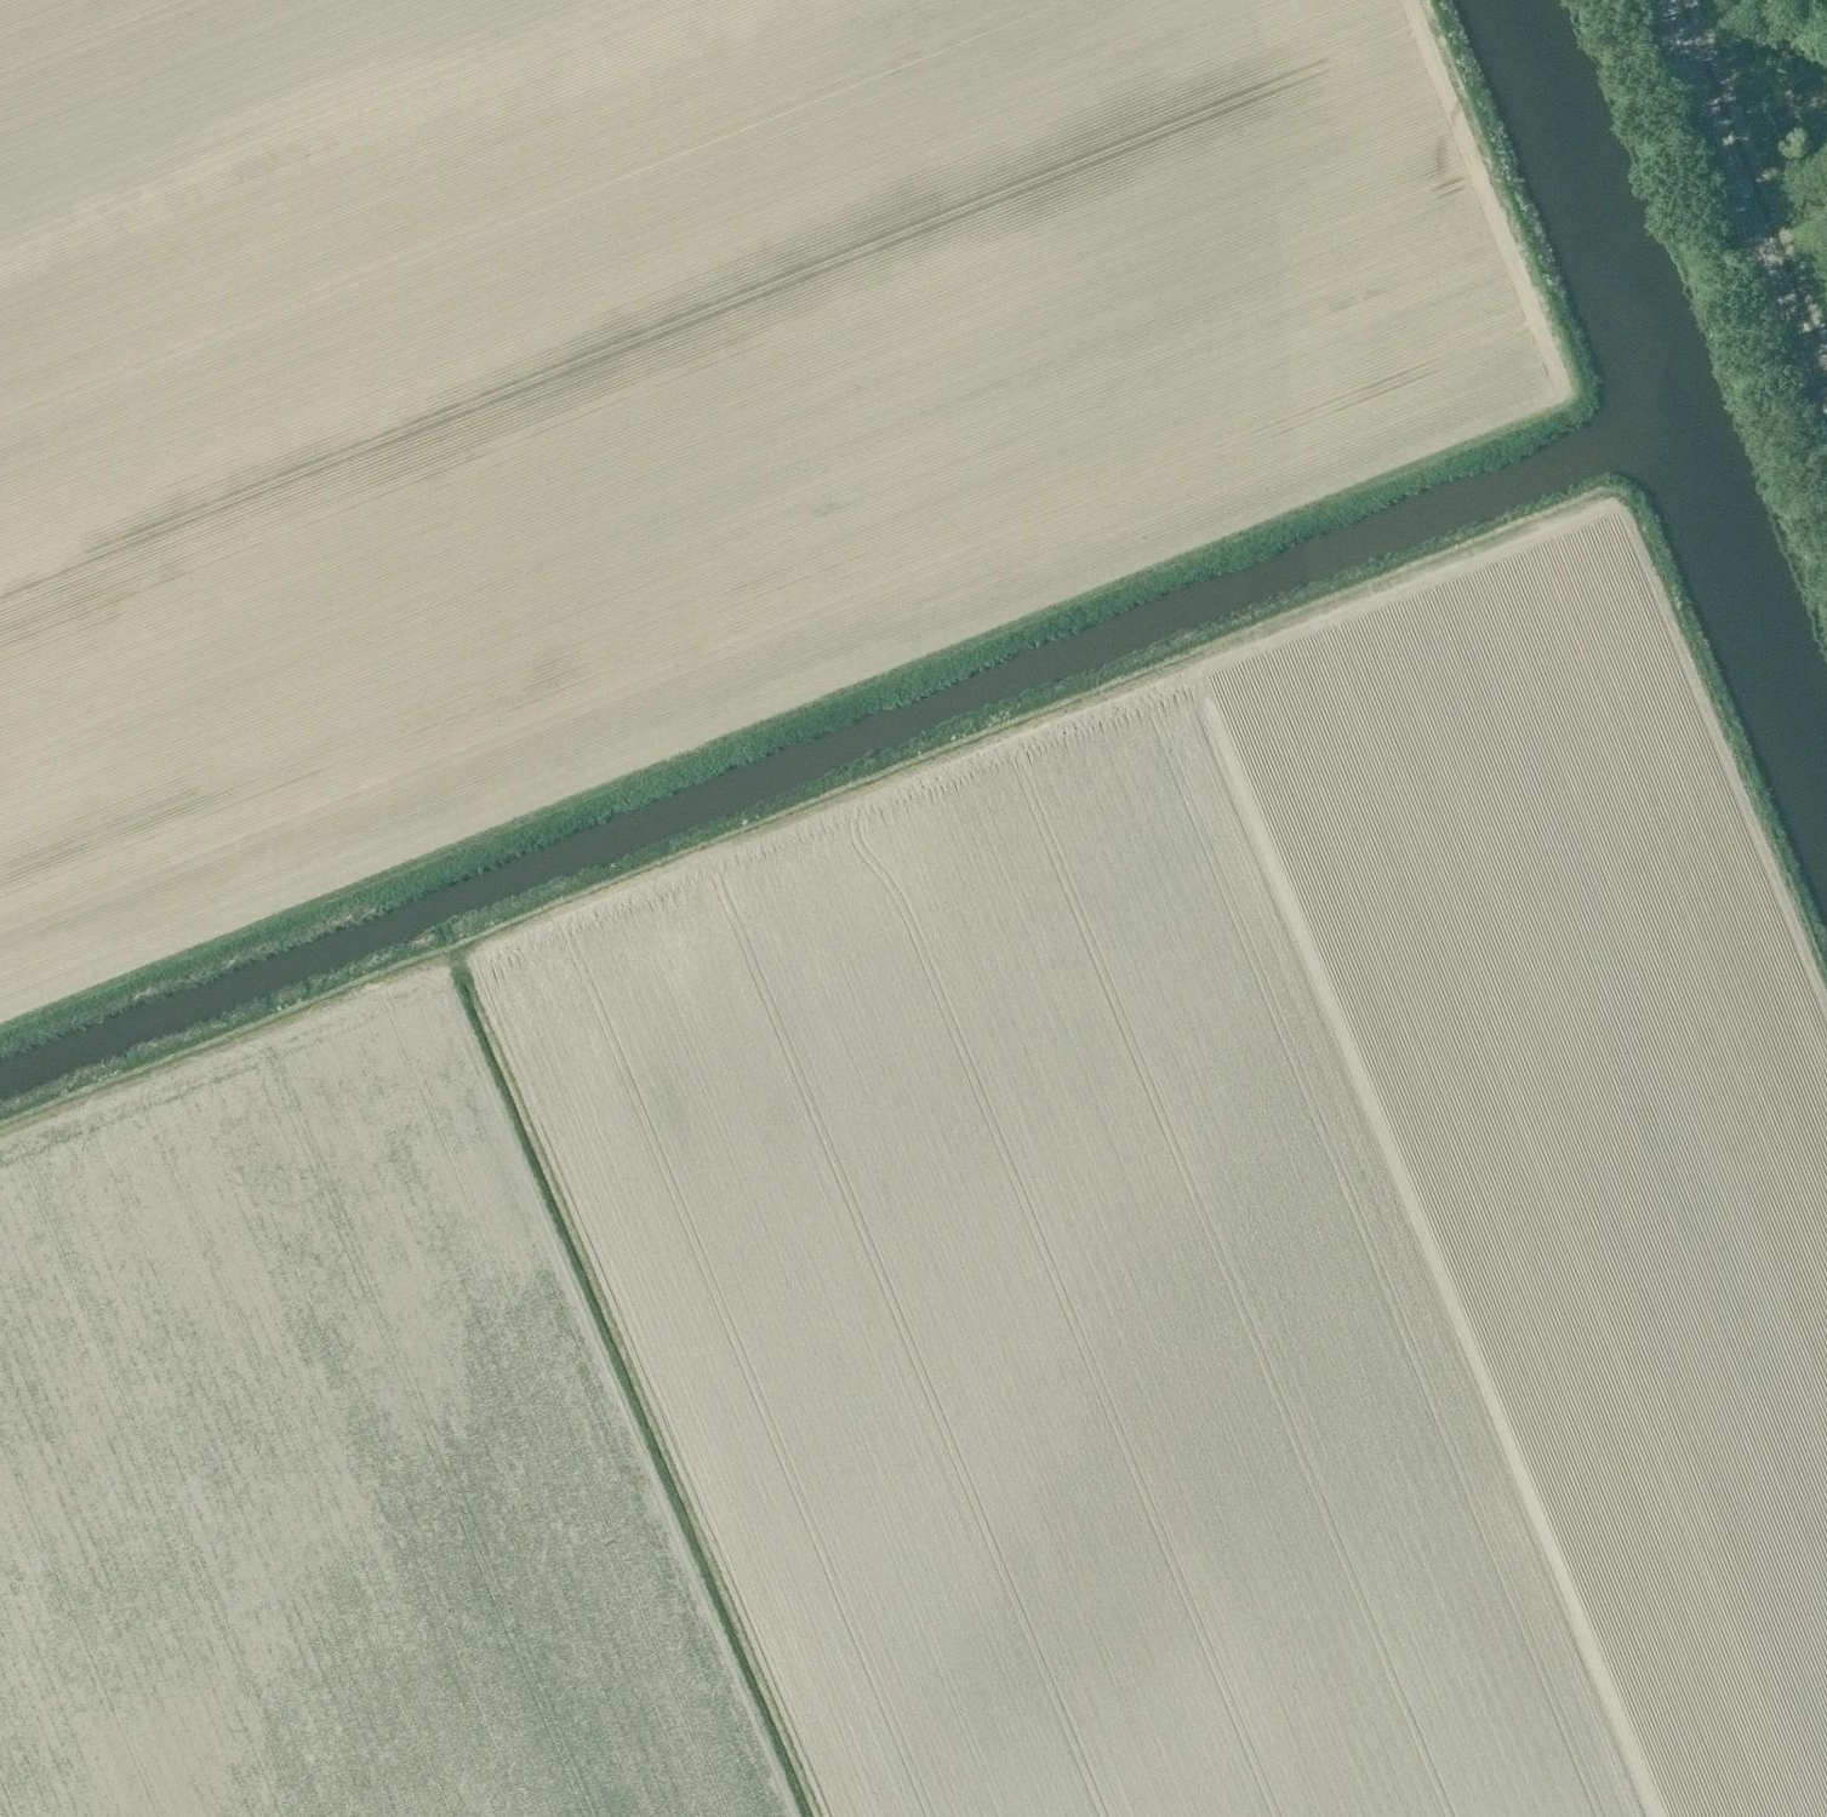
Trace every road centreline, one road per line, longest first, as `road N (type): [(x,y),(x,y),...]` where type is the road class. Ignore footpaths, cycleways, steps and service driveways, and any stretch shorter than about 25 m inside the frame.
road 1 (tertiary): [(1826,413),(1662,0)]

